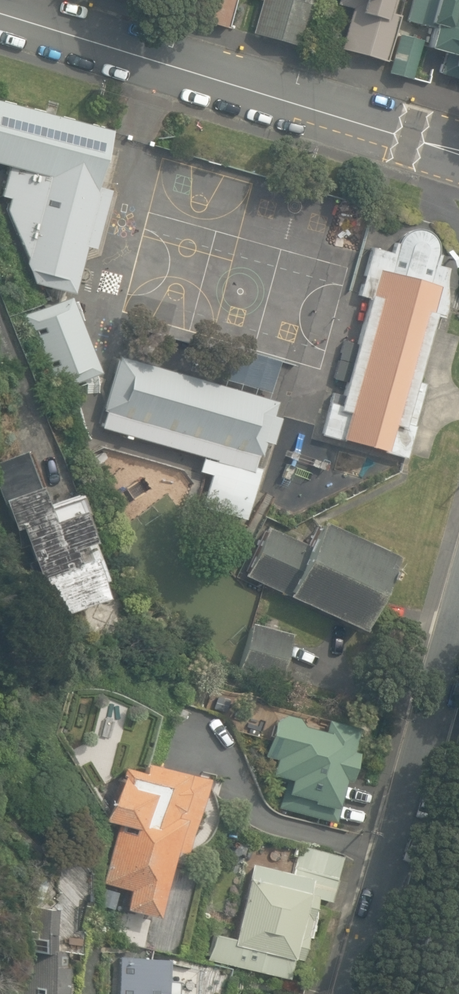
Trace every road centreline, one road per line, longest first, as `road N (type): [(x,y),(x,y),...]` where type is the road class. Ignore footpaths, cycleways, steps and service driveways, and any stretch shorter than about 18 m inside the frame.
road 1 (residential): [(0,11),(458,153)]
road 2 (residential): [(458,622),(353,993)]

